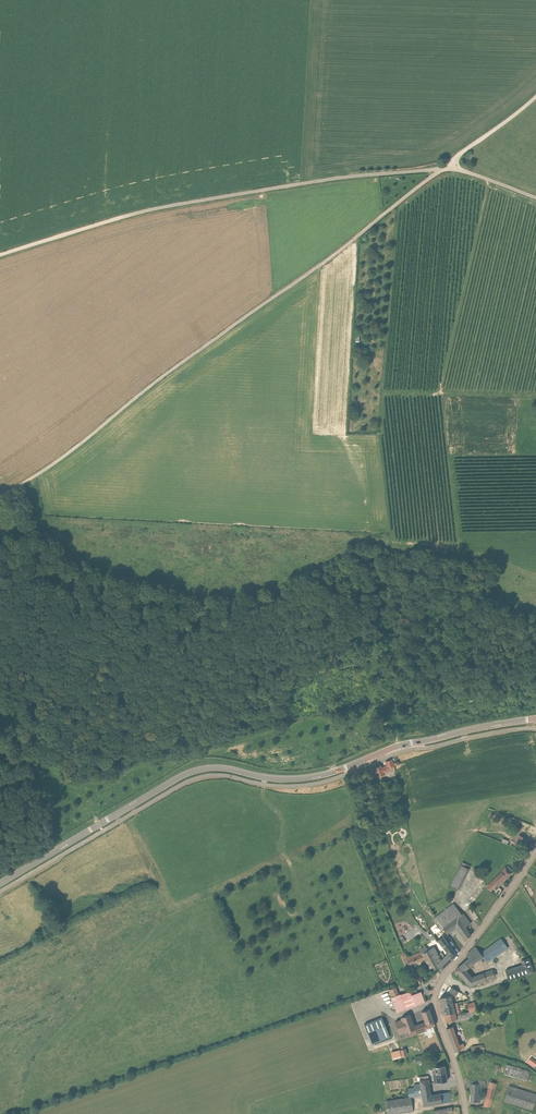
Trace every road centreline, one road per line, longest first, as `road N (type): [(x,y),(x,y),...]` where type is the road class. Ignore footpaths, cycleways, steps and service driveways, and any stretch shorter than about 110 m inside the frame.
road 1 (tertiary): [(0,883),(199,769),(312,777),(402,745),(535,718)]
road 2 (track): [(0,495),(66,455),(440,169)]
road 3 (track): [(0,255),(164,208),(440,169)]
road 4 (tertiary): [(466,1113),(435,996),(535,848)]

